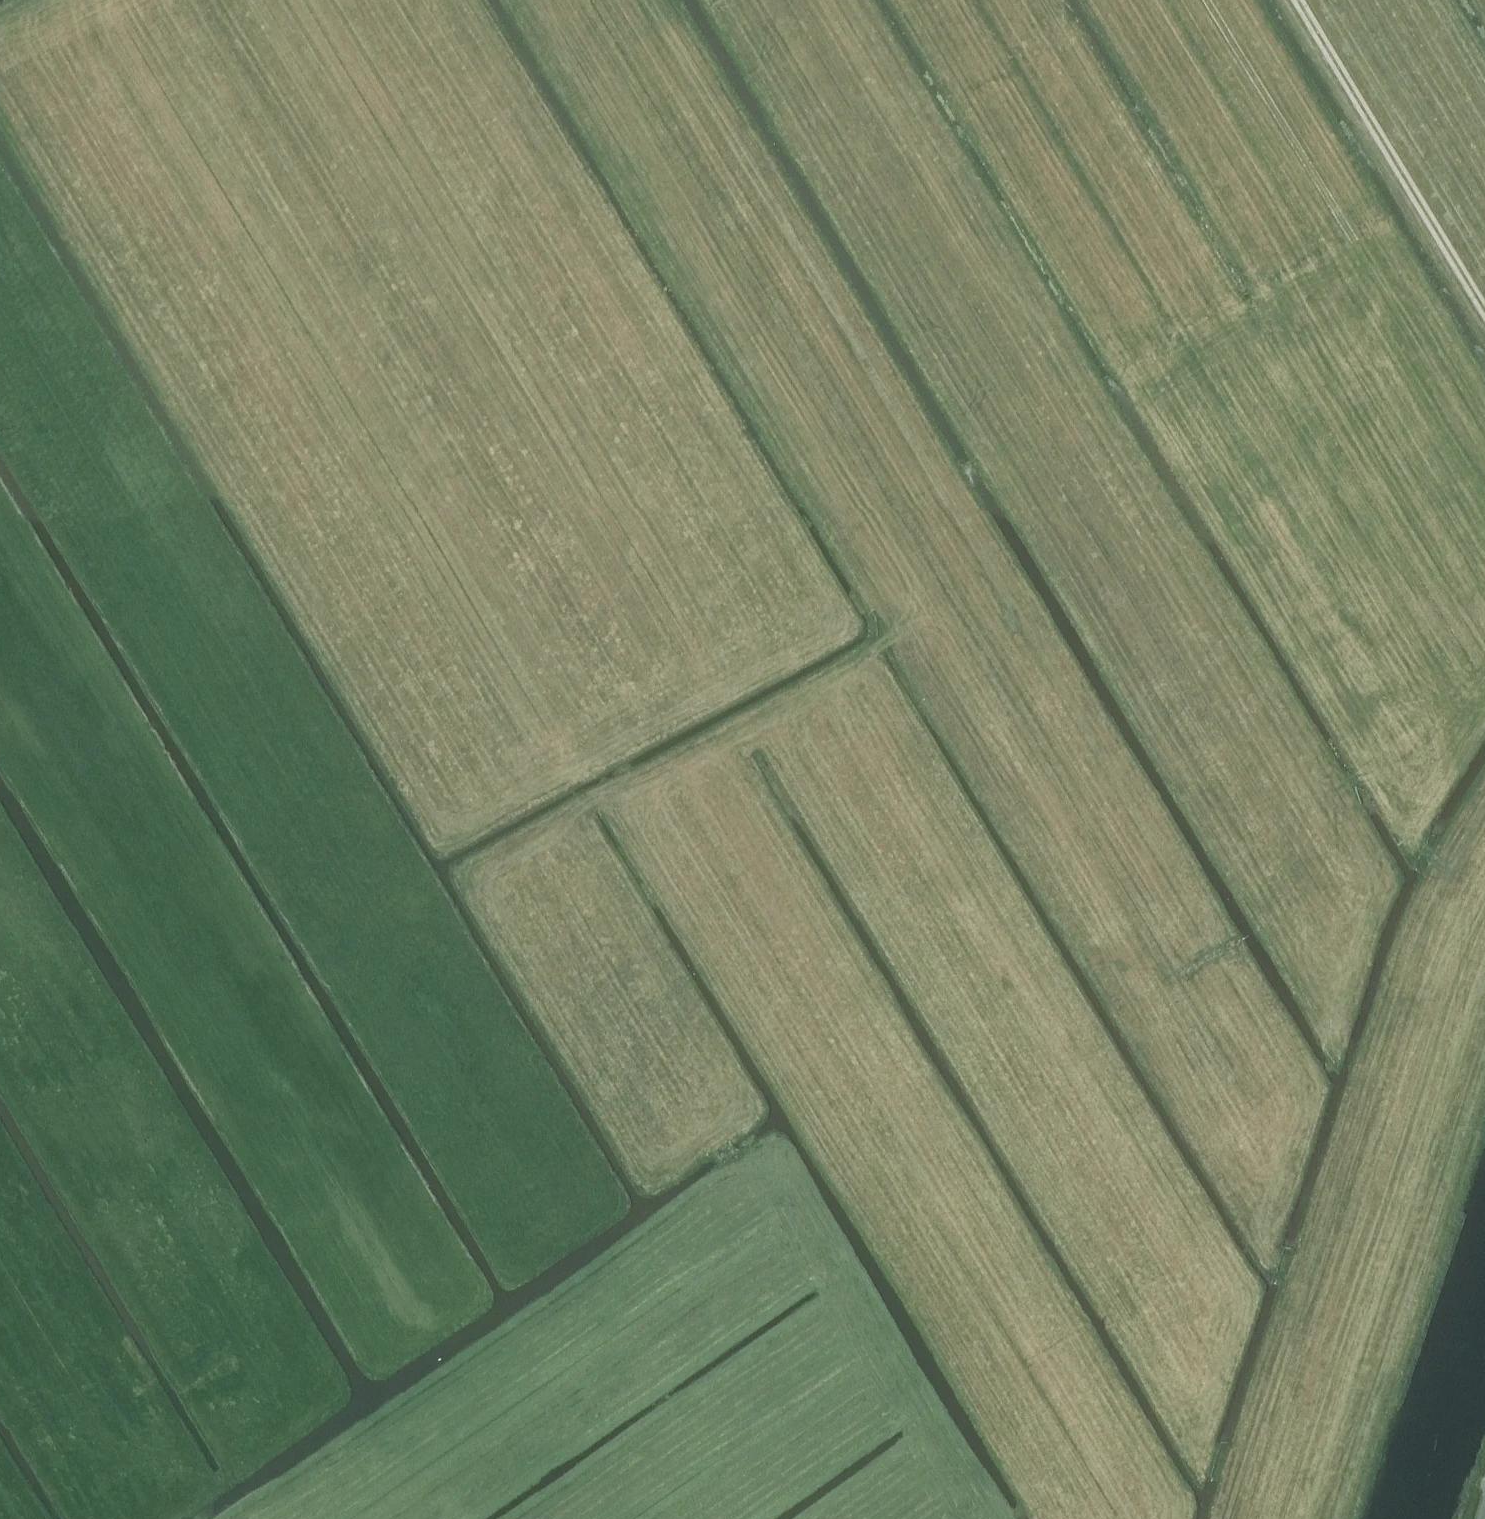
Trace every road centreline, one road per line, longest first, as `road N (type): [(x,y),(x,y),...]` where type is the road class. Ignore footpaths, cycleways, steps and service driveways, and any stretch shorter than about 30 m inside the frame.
road 1 (track): [(441,891),(371,920),(327,904),(285,854),(0,381)]
road 2 (track): [(1298,0),(1484,311)]

